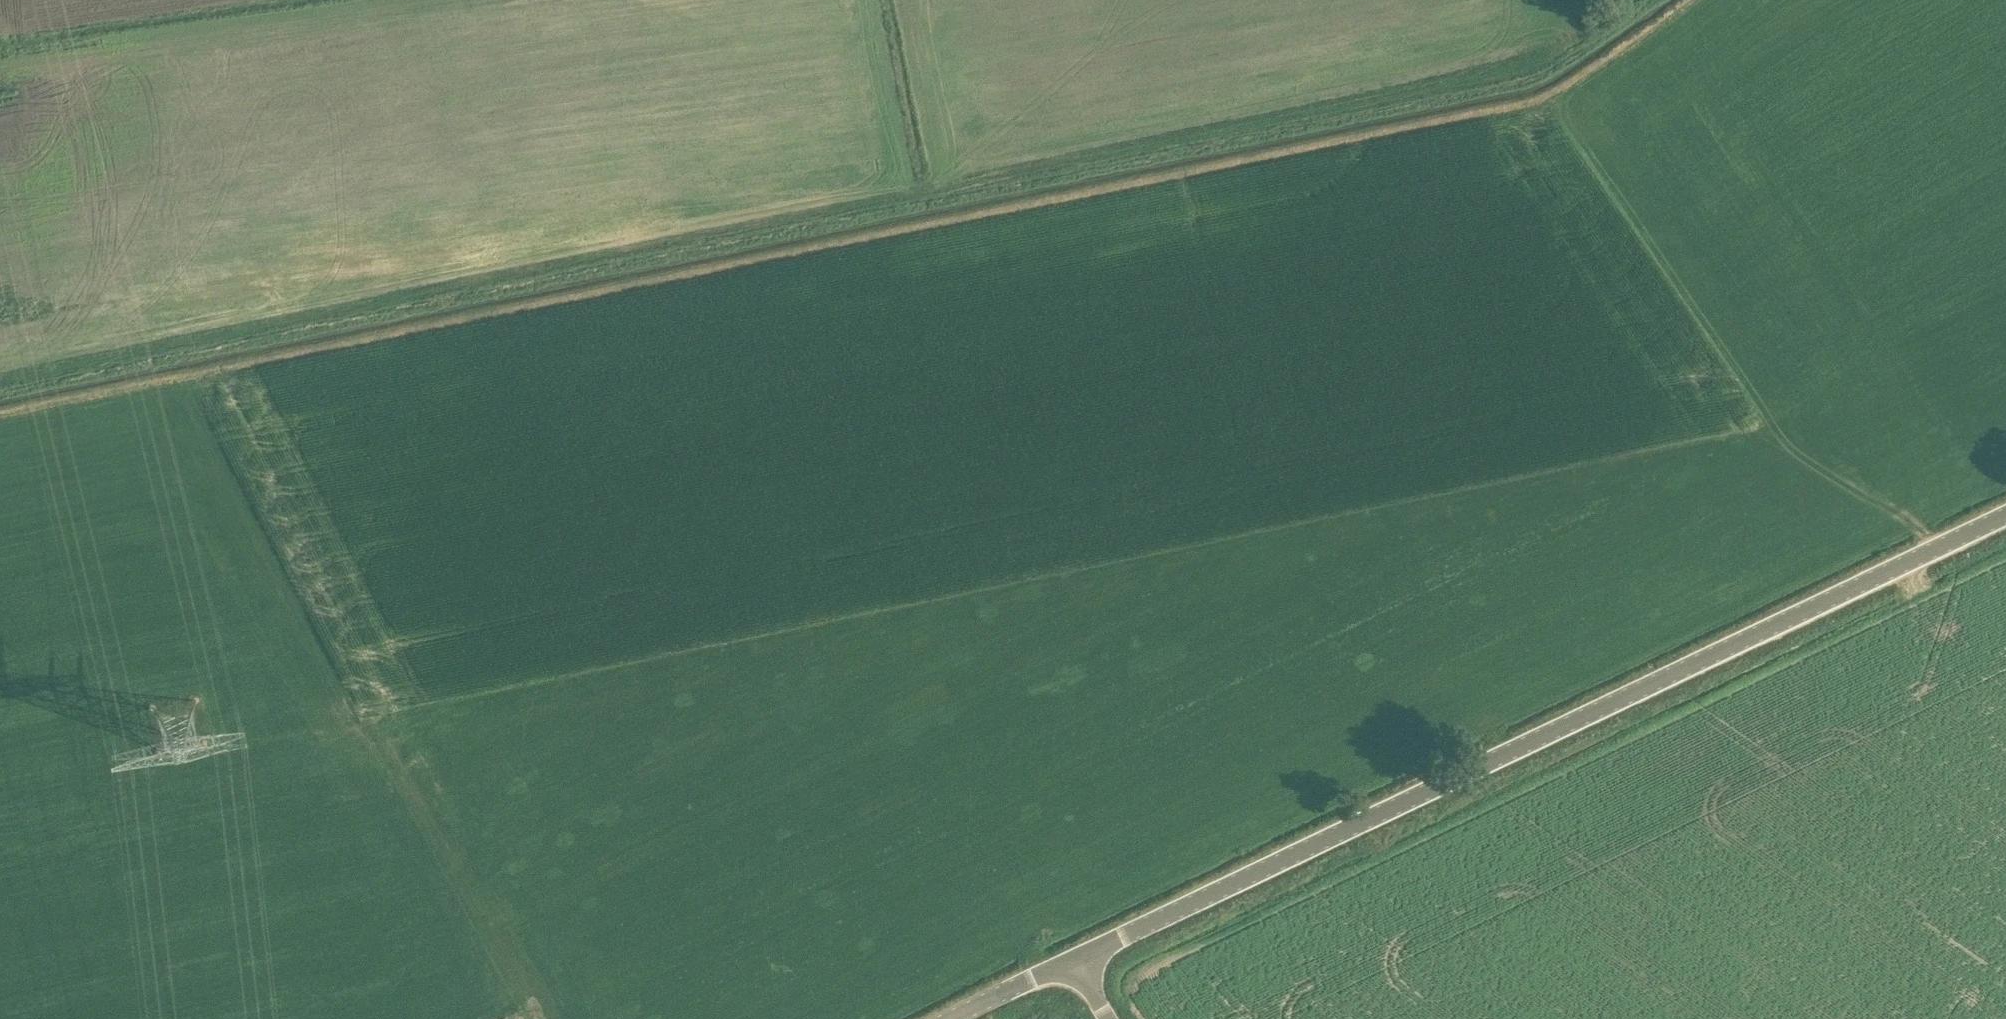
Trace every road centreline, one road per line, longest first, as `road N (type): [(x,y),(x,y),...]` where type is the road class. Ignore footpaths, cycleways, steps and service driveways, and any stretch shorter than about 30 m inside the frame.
road 1 (unclassified): [(1074,958),(2005,513)]
road 2 (unclassified): [(950,1018),(1074,958)]

